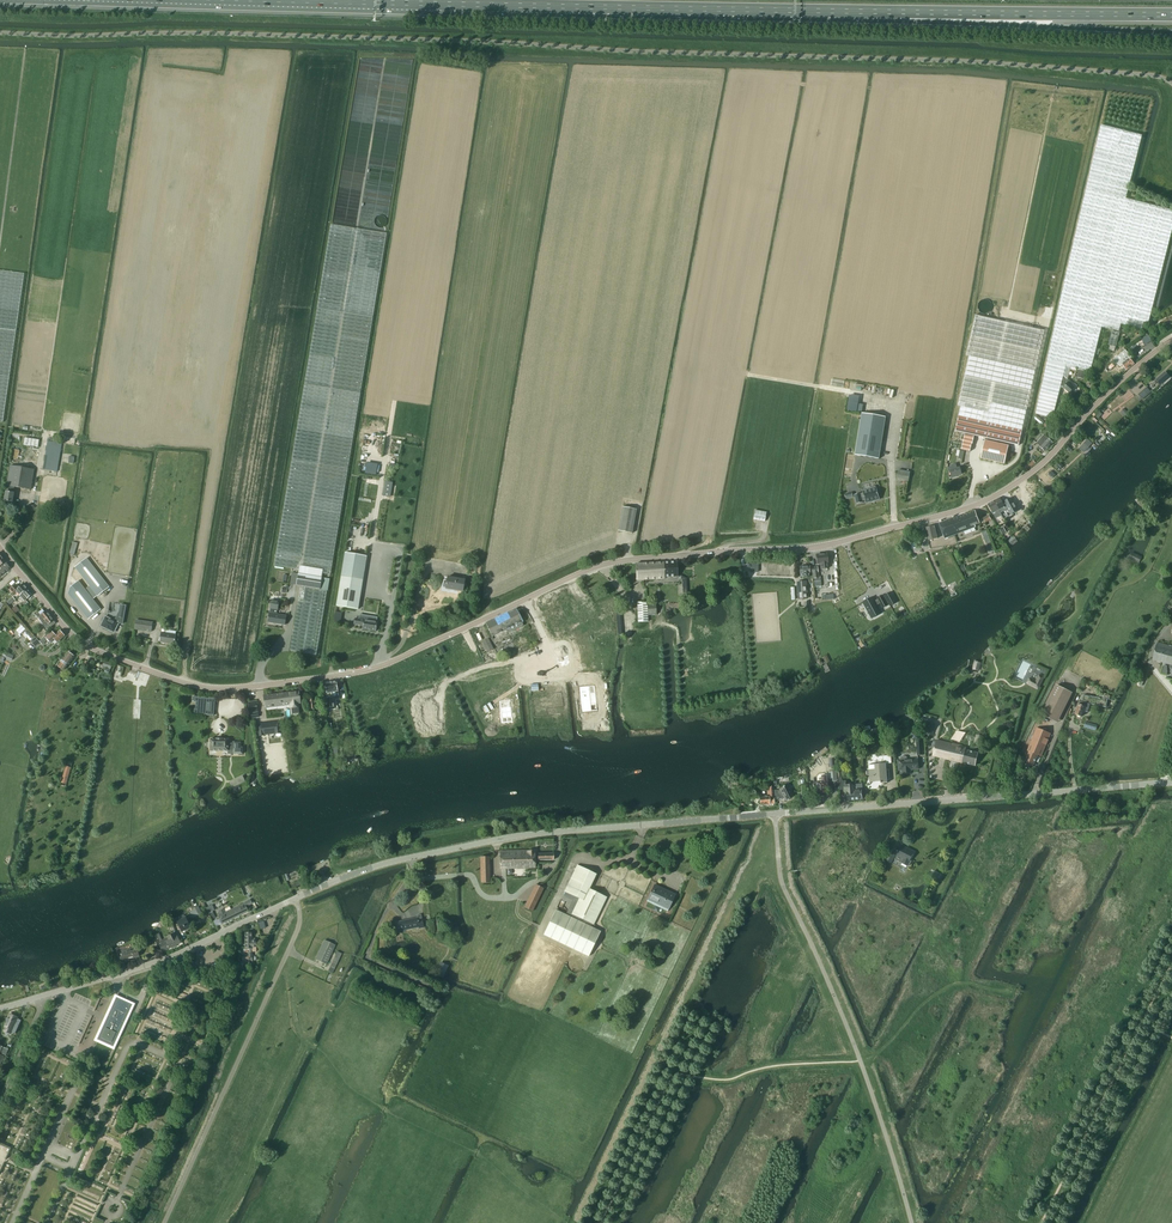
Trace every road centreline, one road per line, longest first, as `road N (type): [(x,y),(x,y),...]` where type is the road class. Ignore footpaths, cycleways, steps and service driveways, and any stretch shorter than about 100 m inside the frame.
road 1 (tertiary): [(0,1007),(157,962),(386,863),(558,831),(775,813)]
road 2 (unclassified): [(525,600),(628,559),(817,546),(969,508),(1049,458),(1110,391),(1171,340)]
road 3 (motorway): [(306,0),(909,12)]
road 4 (unclassified): [(17,568),(70,631),(100,651),(225,688),(377,668),(525,600)]
road 5 (tertiary): [(1171,783),(775,813)]
road 6 (motorway): [(909,12),(1171,32)]
road 7 (motorway): [(909,12),(1171,15)]
road 8 (residential): [(548,647),(569,647),(572,677),(524,683),(518,661)]

